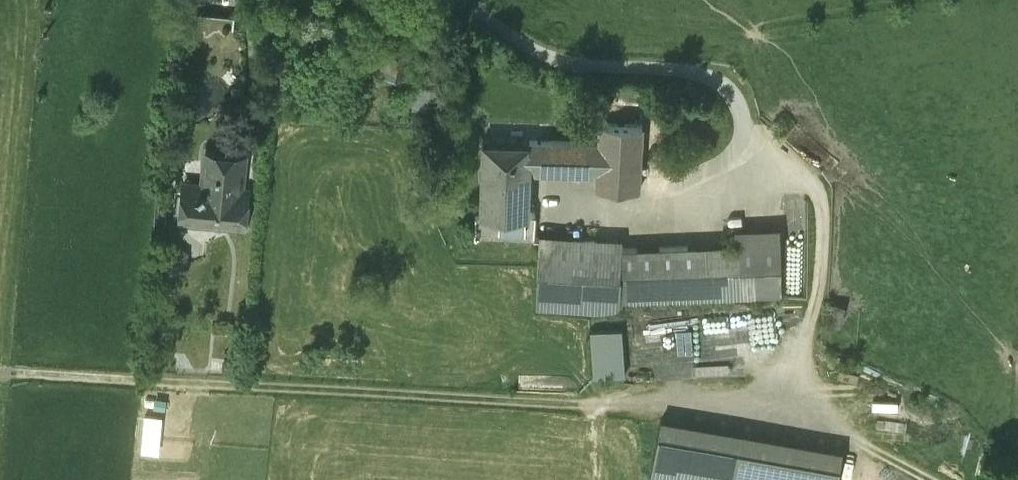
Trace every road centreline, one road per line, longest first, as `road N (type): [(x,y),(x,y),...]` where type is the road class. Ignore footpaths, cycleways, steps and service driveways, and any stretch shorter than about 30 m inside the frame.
road 1 (track): [(934,479),(857,439),(829,414),(803,342),(817,300),(821,201),(745,127)]

